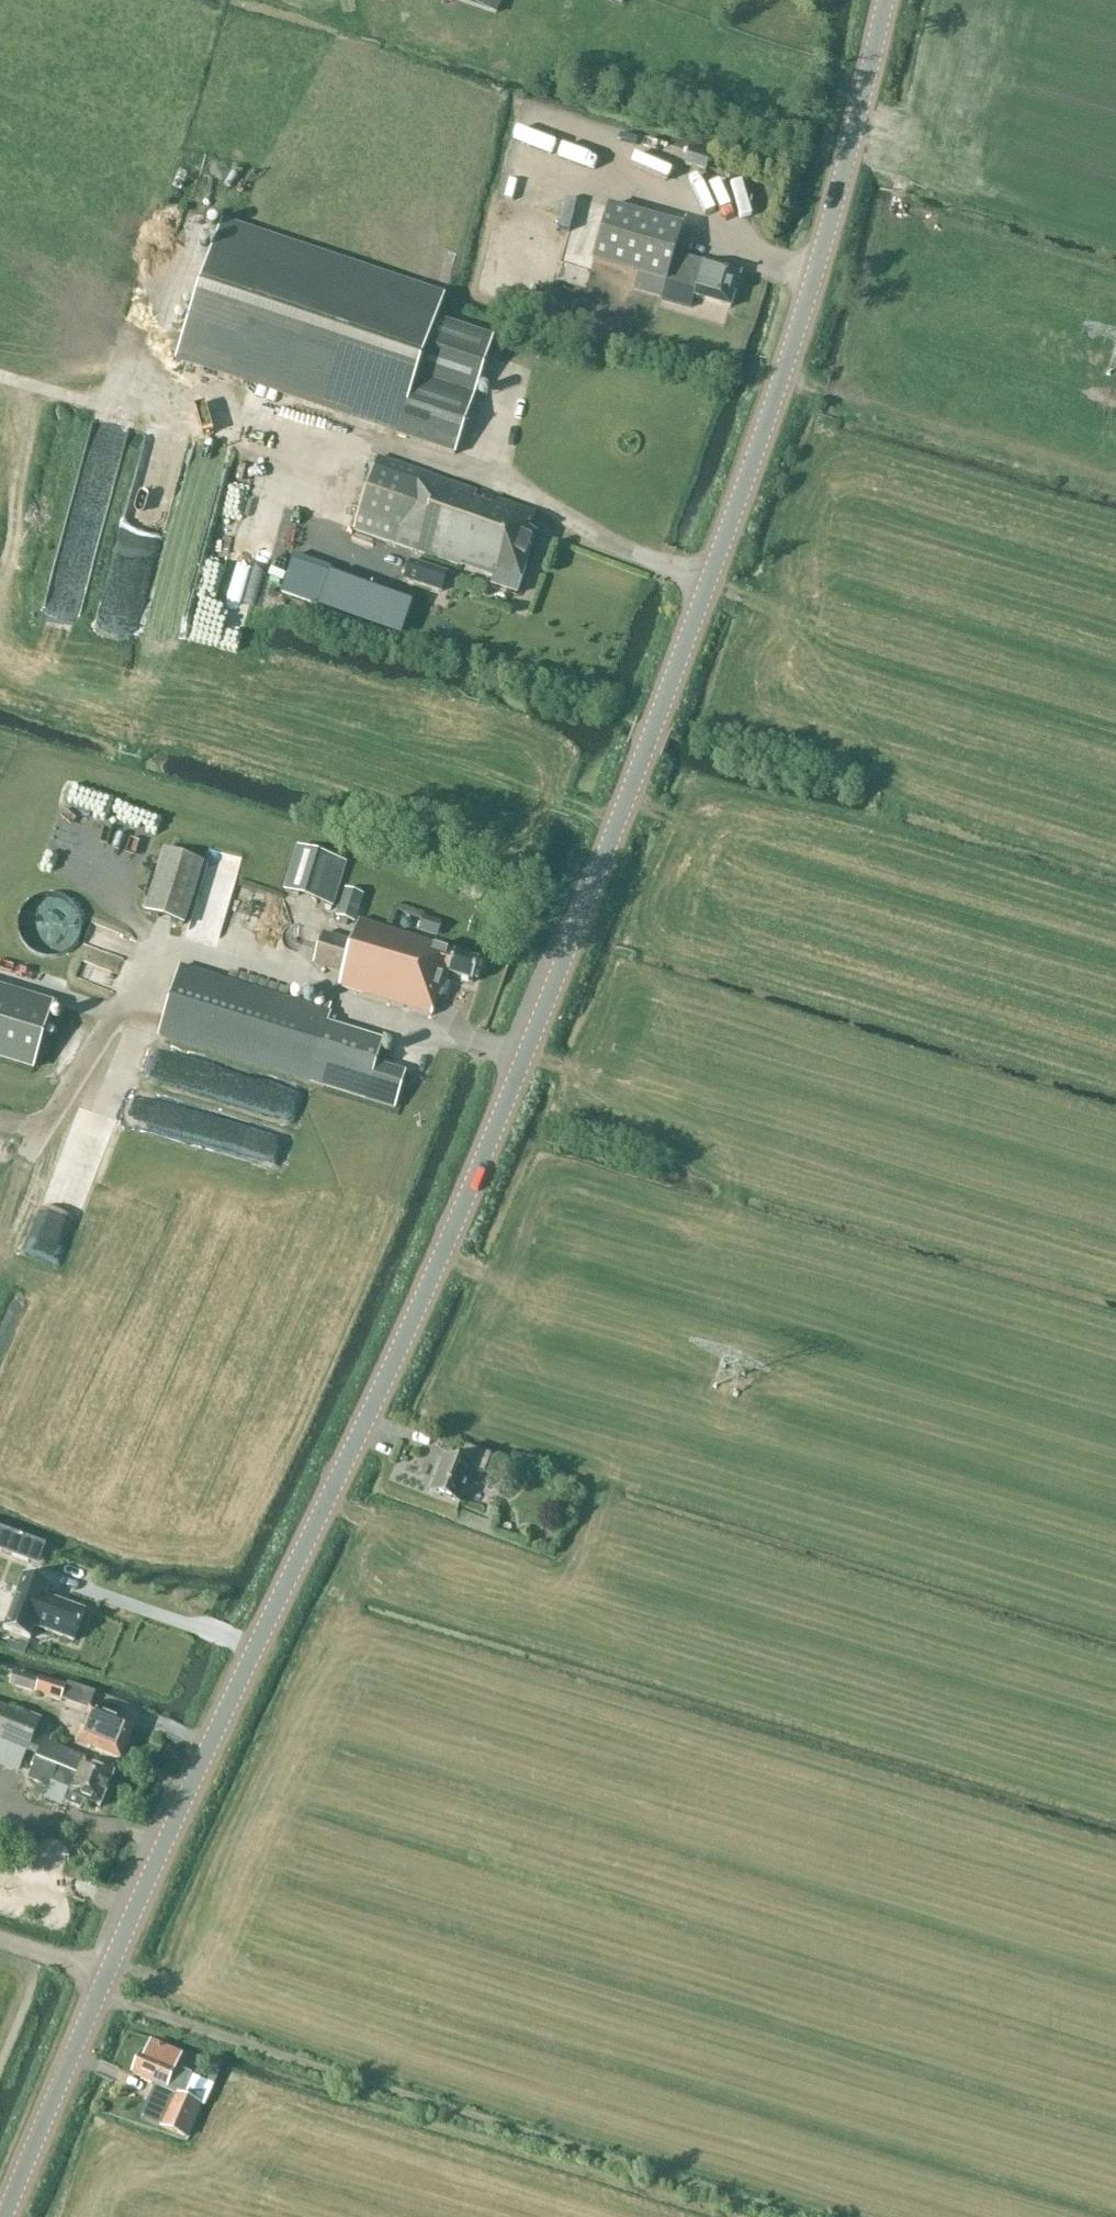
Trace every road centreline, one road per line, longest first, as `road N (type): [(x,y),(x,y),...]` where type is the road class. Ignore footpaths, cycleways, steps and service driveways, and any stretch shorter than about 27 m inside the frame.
road 1 (tertiary): [(5,2216),(104,1980),(394,1362),(528,1052),(751,466),(836,201),(885,0)]
road 2 (track): [(97,1996),(831,2216)]

